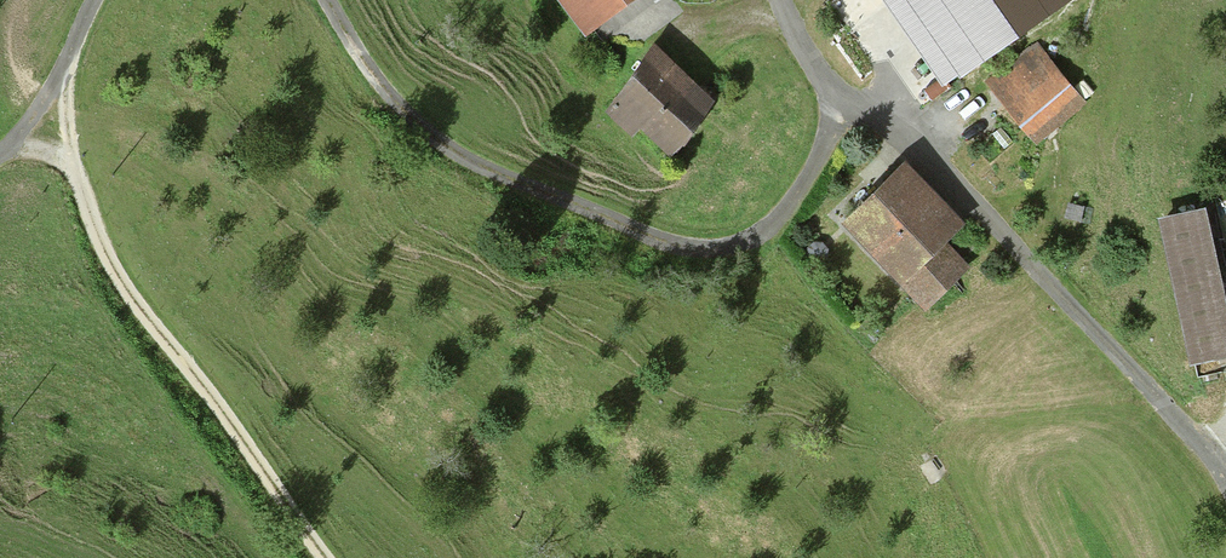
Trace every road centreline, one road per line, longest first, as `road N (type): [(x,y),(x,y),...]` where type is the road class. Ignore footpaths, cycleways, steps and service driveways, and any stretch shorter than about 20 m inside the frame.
road 1 (track): [(321,0),(388,101),(427,135),(508,183),(672,248),(729,247),(768,225),(839,101)]
road 2 (track): [(1225,491),(1187,433),(1041,282),(922,136),(839,101),(797,44),(777,0)]
road 3 (track): [(319,557),(103,255),(70,162),(63,99),(66,61),(94,0)]

